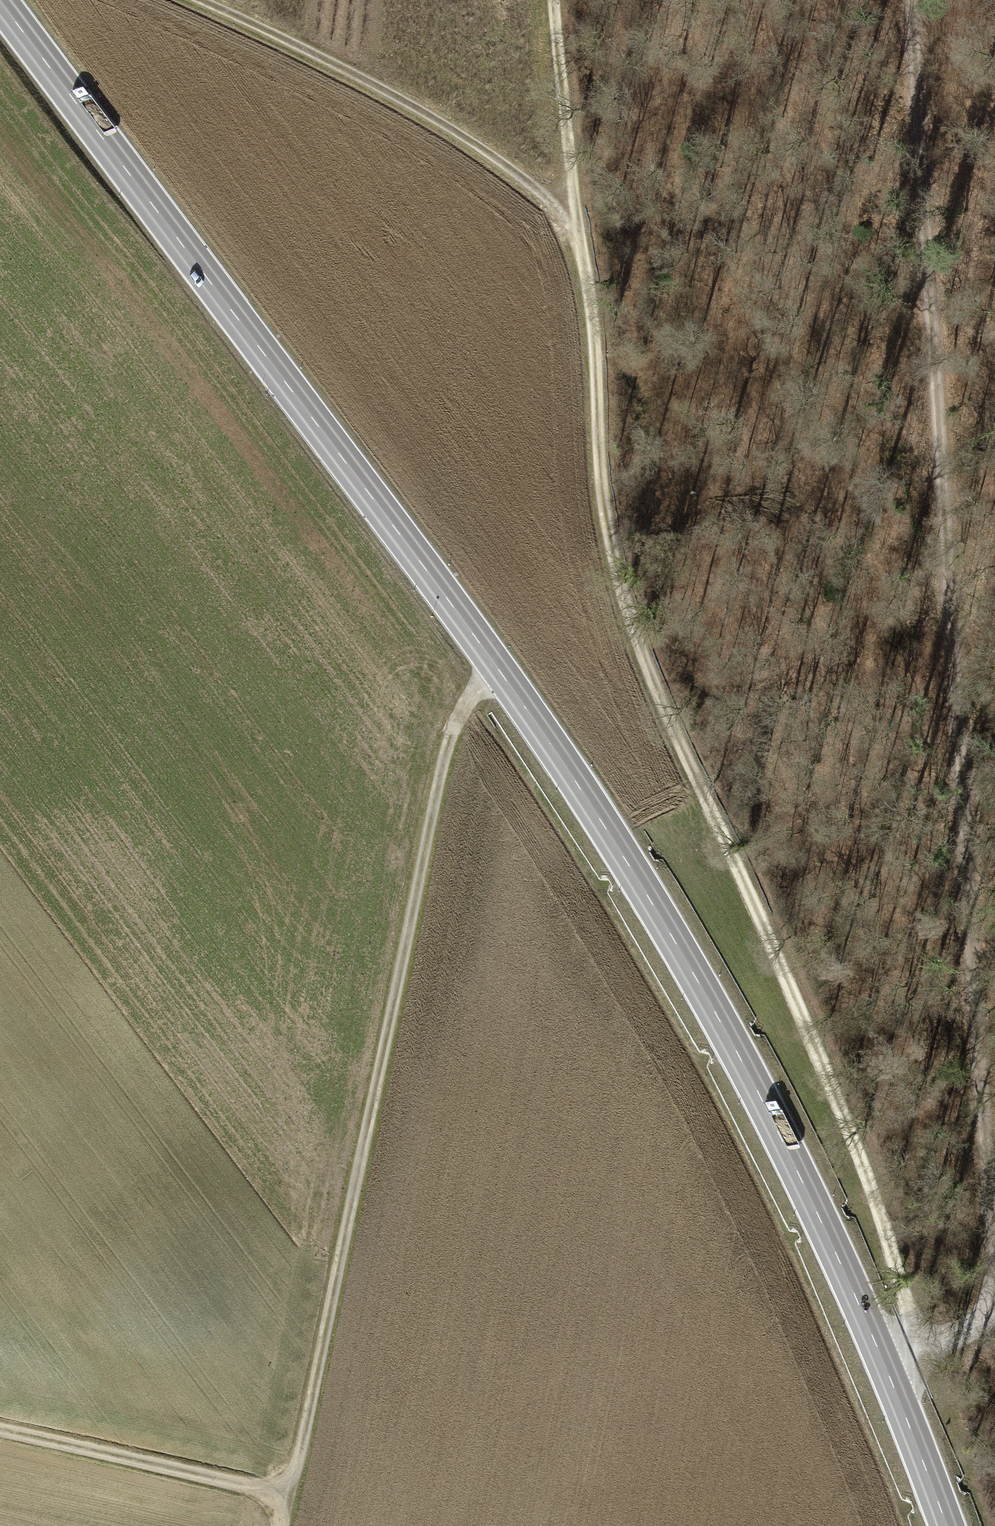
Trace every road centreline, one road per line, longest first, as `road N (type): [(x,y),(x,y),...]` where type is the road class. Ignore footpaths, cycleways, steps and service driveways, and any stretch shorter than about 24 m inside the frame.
road 1 (secondary): [(4,0),(449,589),(731,1035),(885,1365),(948,1525)]
road 2 (track): [(885,1365),(949,1341),(975,1318),(990,1279),(910,0)]
road 3 (track): [(912,1357),(879,1207),(619,588),(603,490),(590,265),(568,211),(552,0)]
road 4 (track): [(277,1496),(440,725),(464,692),(500,670)]
road 5 (track): [(210,0),(353,69),(568,211)]
road 6 (track): [(277,1496),(0,1433)]

